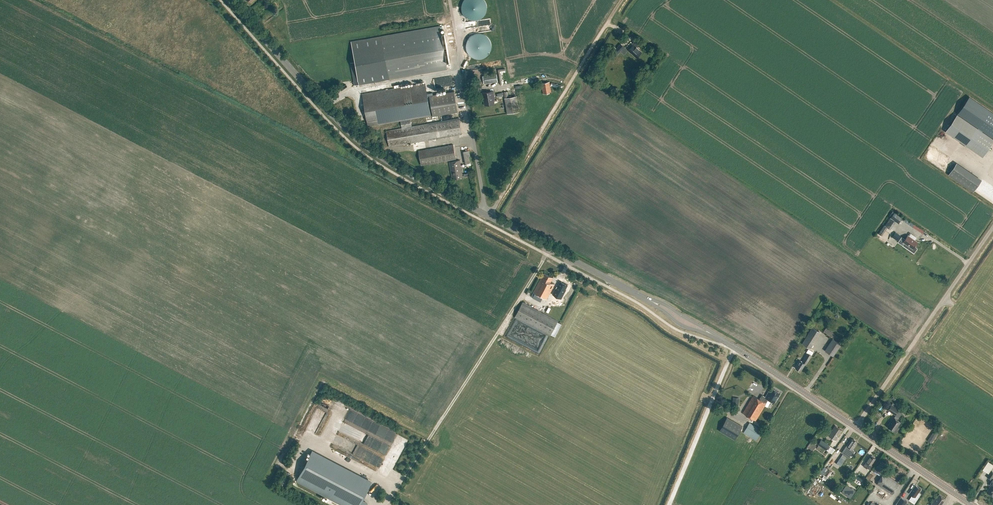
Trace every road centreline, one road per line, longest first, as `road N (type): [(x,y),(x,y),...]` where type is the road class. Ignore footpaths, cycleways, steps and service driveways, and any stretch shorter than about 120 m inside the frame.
road 1 (secondary): [(487,215),(365,145),(230,0)]
road 2 (unclassified): [(487,215),(622,0)]
road 3 (unclassified): [(856,426),(992,227)]
road 4 (unclassified): [(487,215),(450,0)]
road 5 (secondary): [(647,299),(487,215)]
road 6 (unclassified): [(669,504),(734,347)]
road 7 (secondary): [(856,426),(734,347)]
road 8 (secondary): [(972,504),(856,426)]

